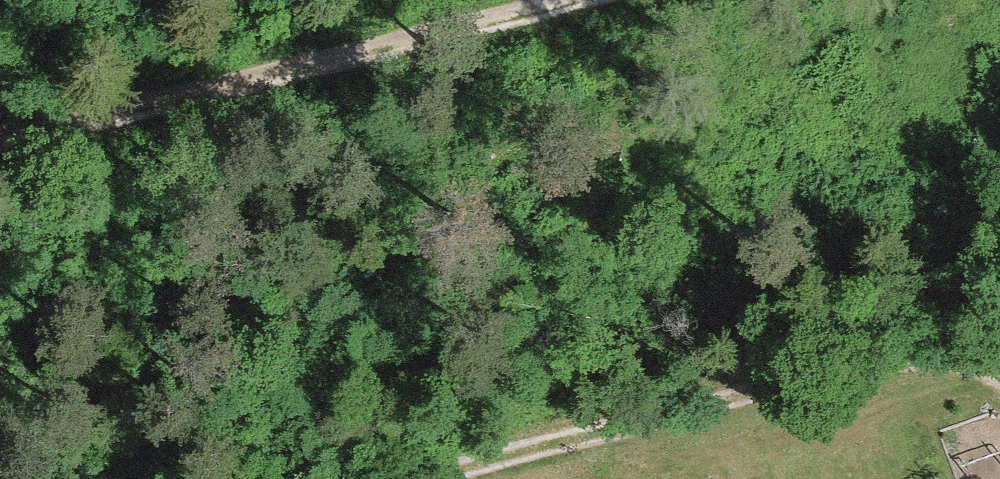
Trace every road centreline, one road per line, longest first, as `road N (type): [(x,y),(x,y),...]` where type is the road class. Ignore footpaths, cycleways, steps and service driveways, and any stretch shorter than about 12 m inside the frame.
road 1 (track): [(581,0),(0,146)]
road 2 (track): [(466,478),(722,403),(921,357),(999,349)]

